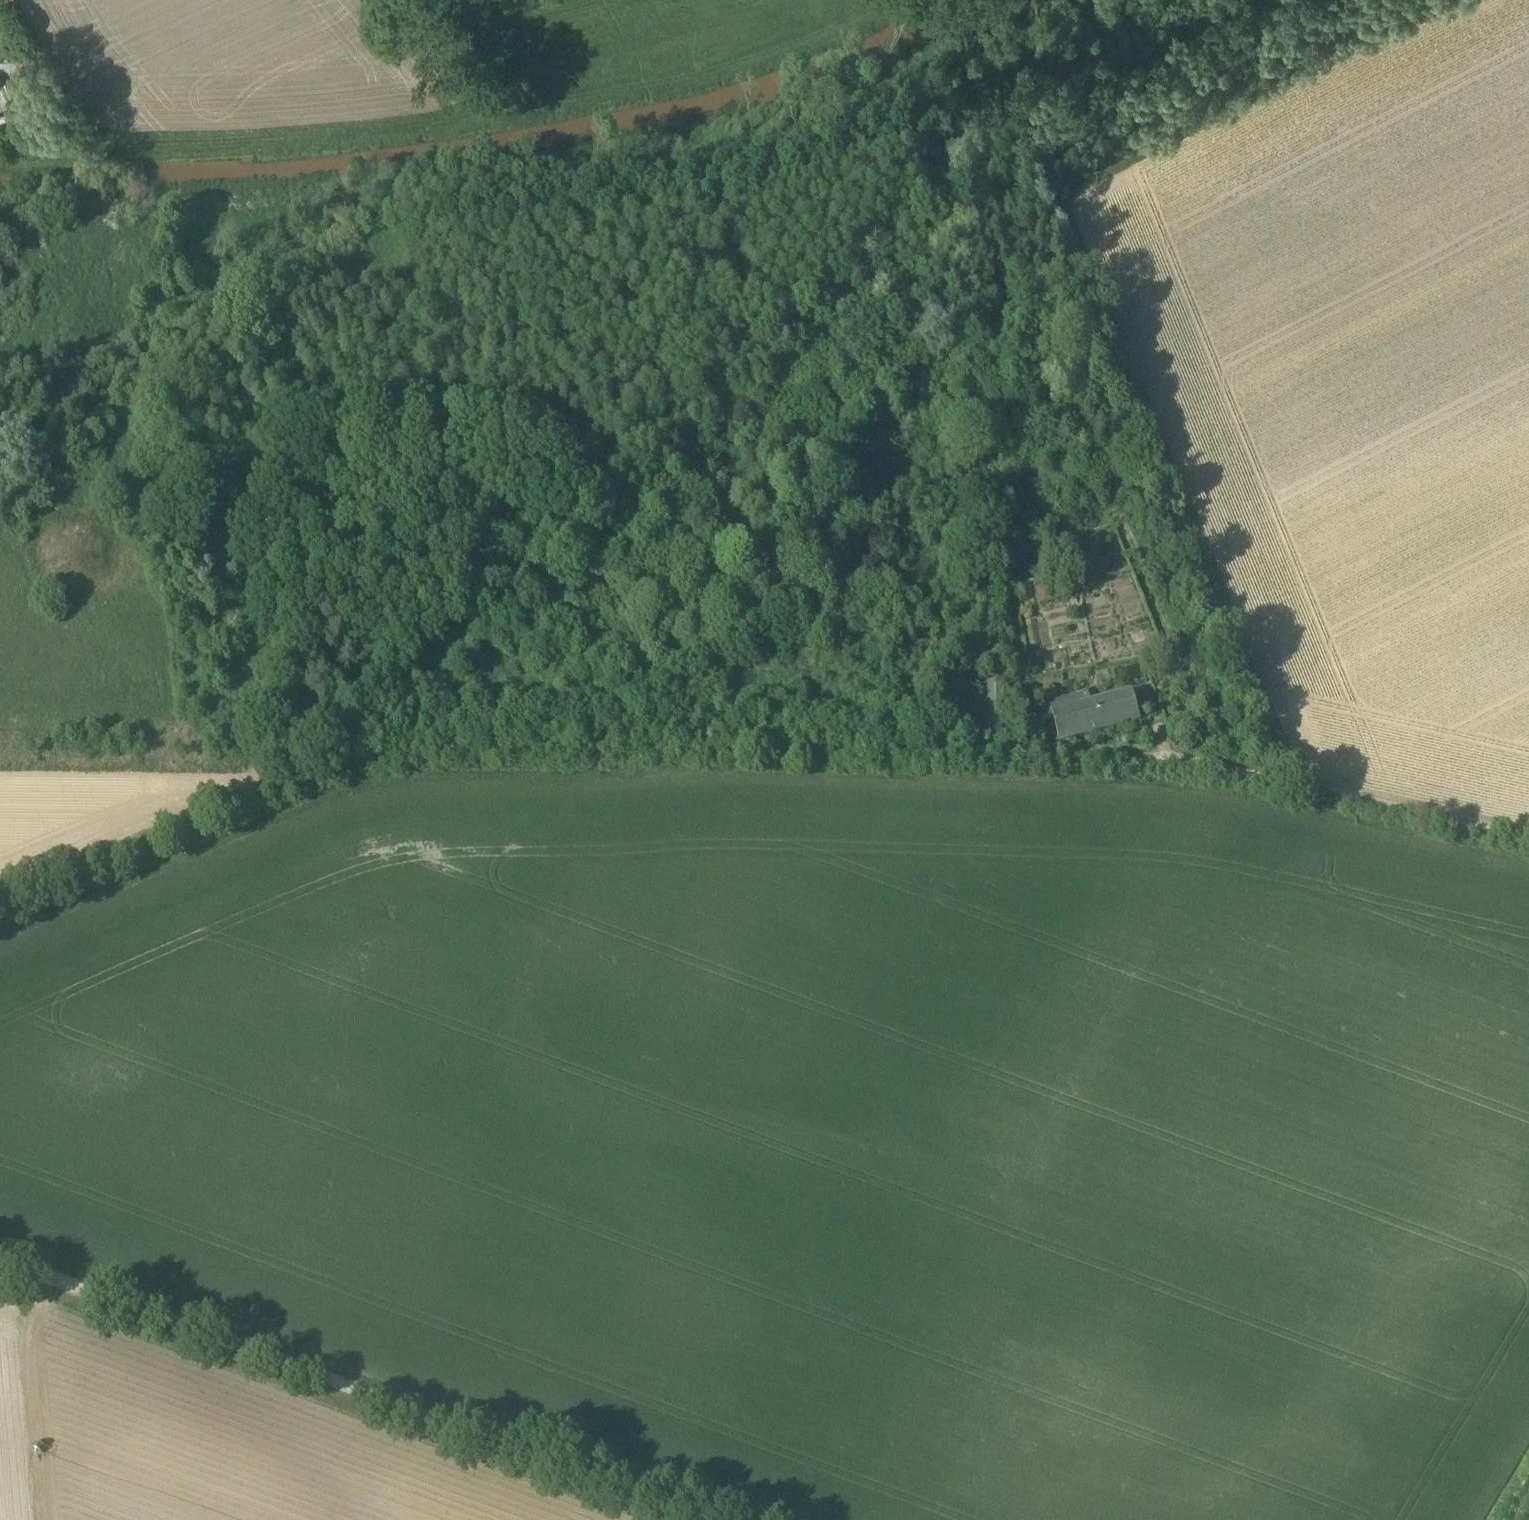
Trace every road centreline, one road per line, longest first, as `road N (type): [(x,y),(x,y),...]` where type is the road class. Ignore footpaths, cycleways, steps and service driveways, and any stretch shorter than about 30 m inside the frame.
road 1 (track): [(0,157),(275,143),(647,90),(781,53),(903,0)]
road 2 (track): [(0,1252),(721,1519)]
road 3 (unclassified): [(1528,841),(1197,762)]

